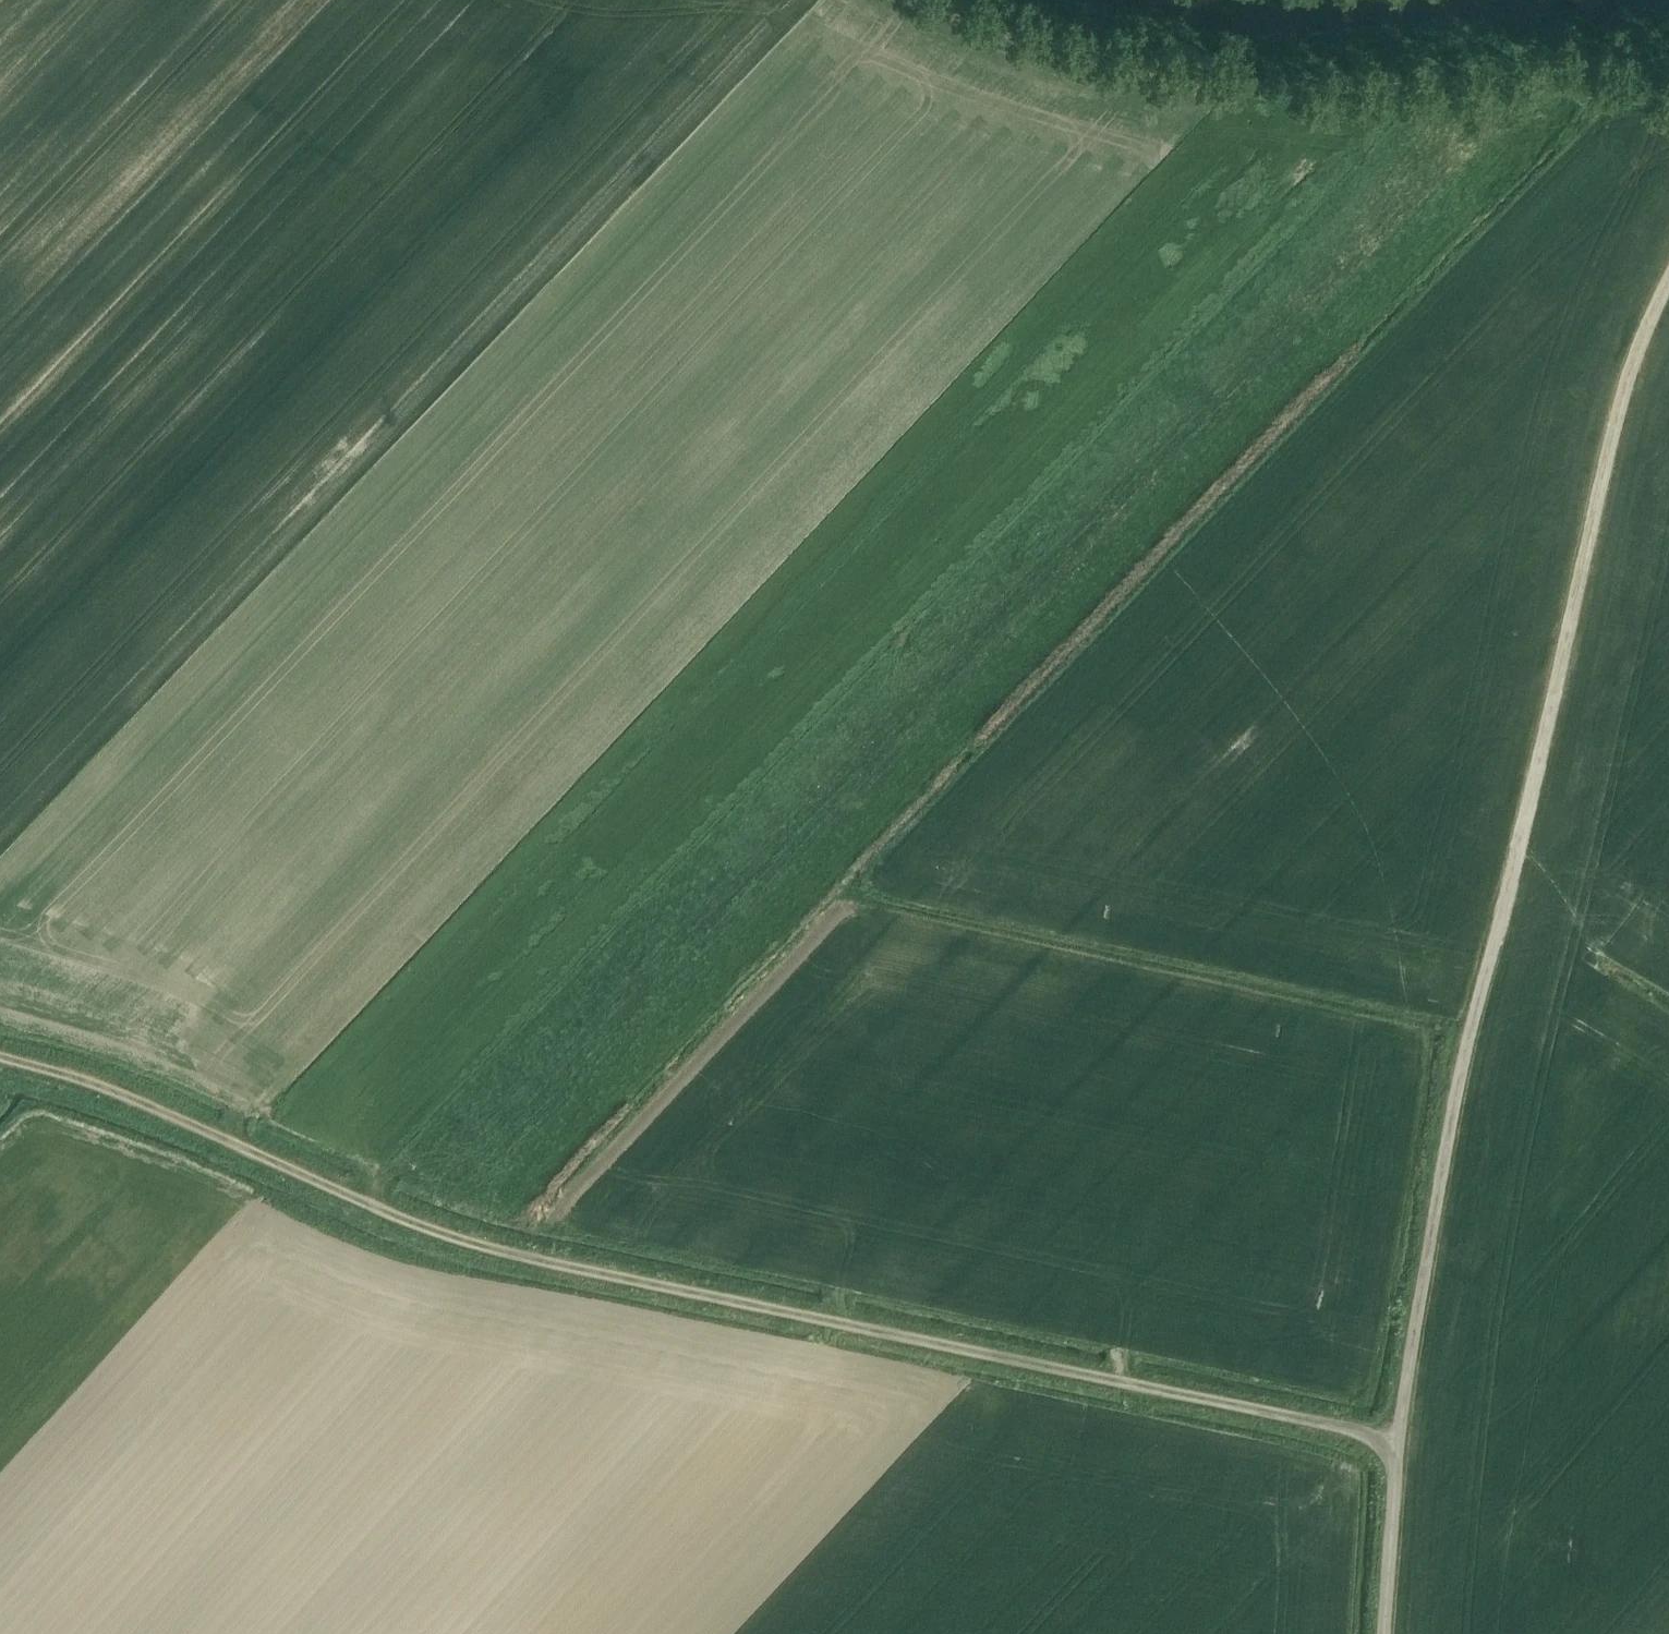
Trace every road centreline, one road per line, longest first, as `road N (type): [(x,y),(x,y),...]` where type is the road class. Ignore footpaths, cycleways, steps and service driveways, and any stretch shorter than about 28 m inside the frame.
road 1 (track): [(1668,304),(1629,393),(1513,855),(1443,1162),(1391,1442),(457,1239),(0,1050)]
road 2 (track): [(1391,1442),(1377,1633)]

